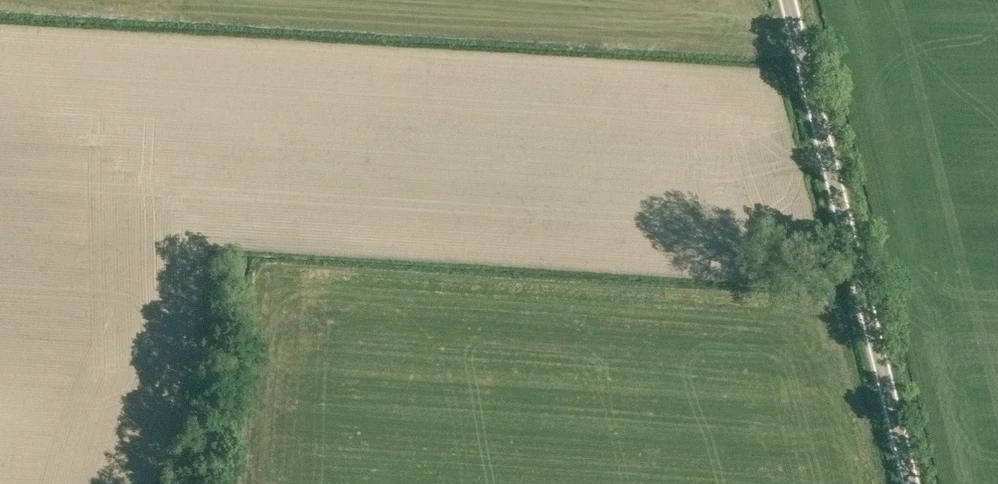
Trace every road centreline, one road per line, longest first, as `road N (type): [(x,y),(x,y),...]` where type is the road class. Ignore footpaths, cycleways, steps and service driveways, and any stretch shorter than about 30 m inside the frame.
road 1 (unclassified): [(908,483),(785,0)]

